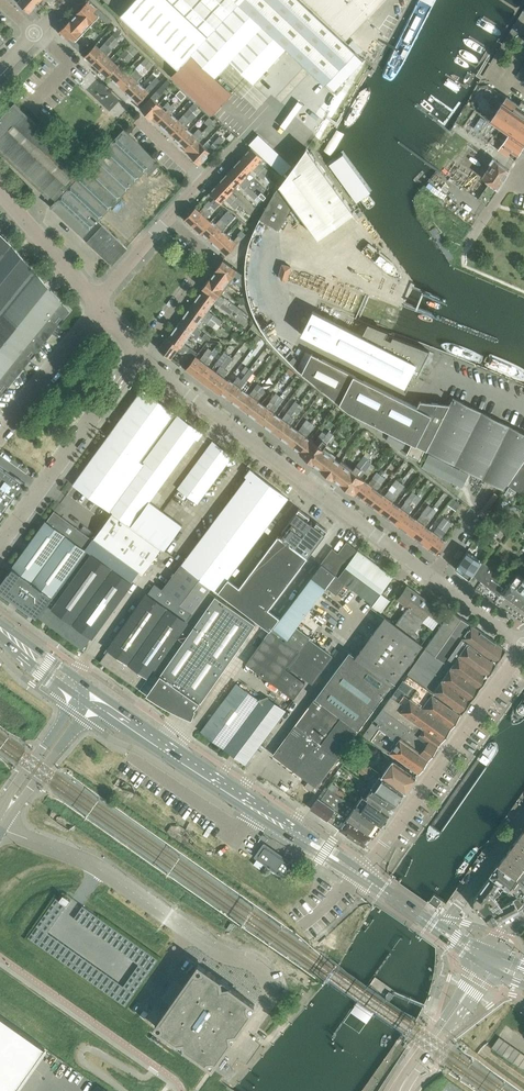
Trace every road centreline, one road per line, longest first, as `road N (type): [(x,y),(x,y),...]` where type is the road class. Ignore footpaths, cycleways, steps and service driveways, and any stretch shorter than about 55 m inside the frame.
road 1 (residential): [(523,642),(141,354)]
road 2 (secondary): [(361,875),(95,704)]
road 3 (unclassified): [(269,977),(98,867),(0,830)]
road 4 (unclassified): [(361,875),(523,645)]
road 5 (unclassified): [(0,544),(141,354)]
road 6 (residential): [(141,354),(209,259),(169,220)]
road 7 (unclassified): [(99,309),(0,434)]
road 8 (residential): [(99,309),(0,192)]
road 9 (unclassified): [(74,692),(9,796),(7,815)]
road 10 (unclassified): [(7,815),(95,704)]
road 11 (residential): [(443,928),(523,815)]

